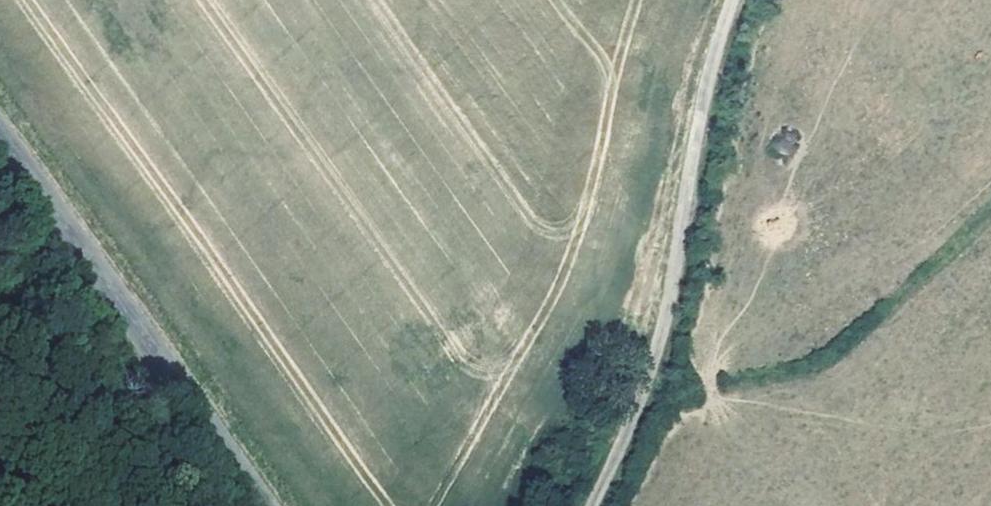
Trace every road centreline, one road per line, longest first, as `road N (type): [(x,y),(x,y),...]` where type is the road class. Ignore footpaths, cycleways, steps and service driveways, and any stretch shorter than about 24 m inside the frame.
road 1 (track): [(568,505),(659,344),(706,87),(737,0)]
road 2 (tertiary): [(258,505),(0,145)]

